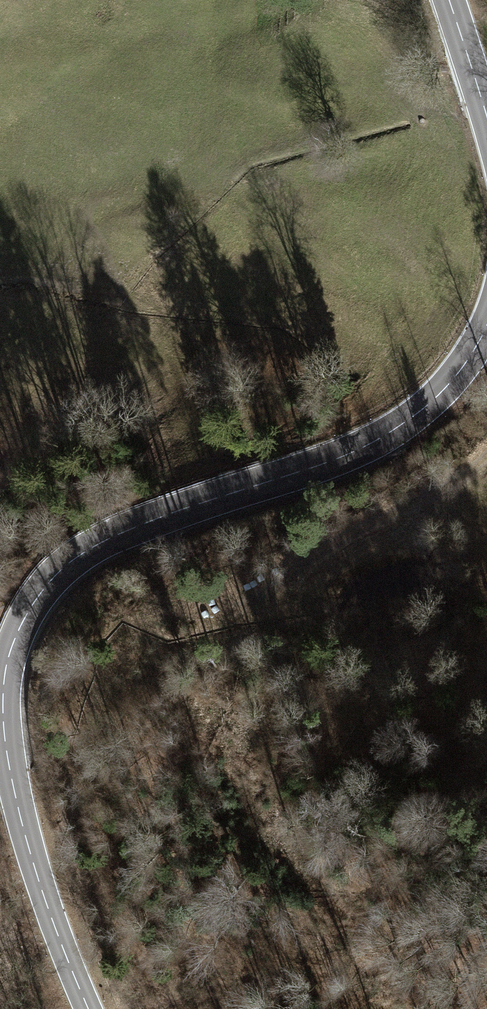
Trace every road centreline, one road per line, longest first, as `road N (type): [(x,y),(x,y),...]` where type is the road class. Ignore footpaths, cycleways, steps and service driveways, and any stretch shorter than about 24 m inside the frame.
road 1 (secondary): [(88,1008),(47,908),(14,788),(3,691),(25,617),(57,573),(105,540),(356,451),(411,420),(456,376),(486,327)]
road 2 (track): [(486,459),(453,487),(331,544),(204,619)]
road 3 (secondary): [(486,116),(450,0)]

